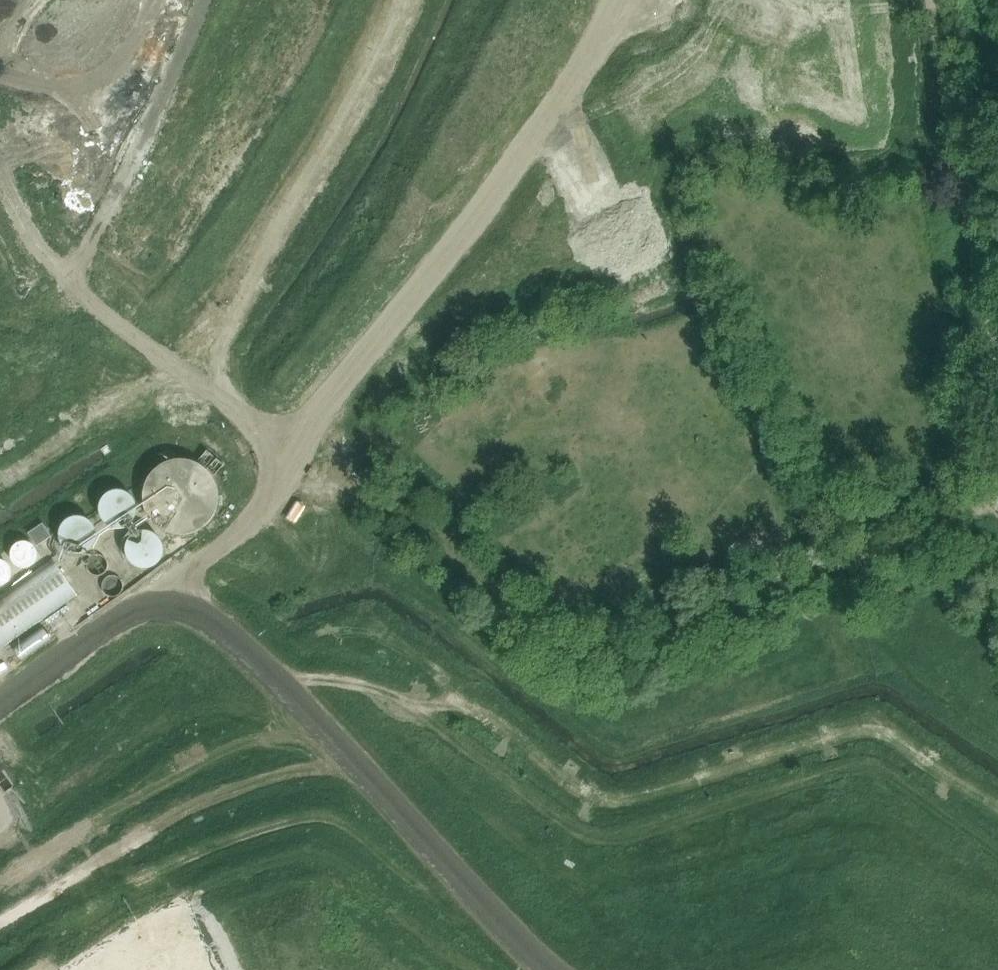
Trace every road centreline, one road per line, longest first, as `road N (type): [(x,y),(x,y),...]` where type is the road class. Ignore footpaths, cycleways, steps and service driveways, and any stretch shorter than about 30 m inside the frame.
road 1 (track): [(143,603),(295,490),(347,493),(396,509),(551,644),(621,654),(996,494)]
road 2 (track): [(619,0),(566,97),(321,414),(295,490)]
road 3 (track): [(933,0),(997,353)]

